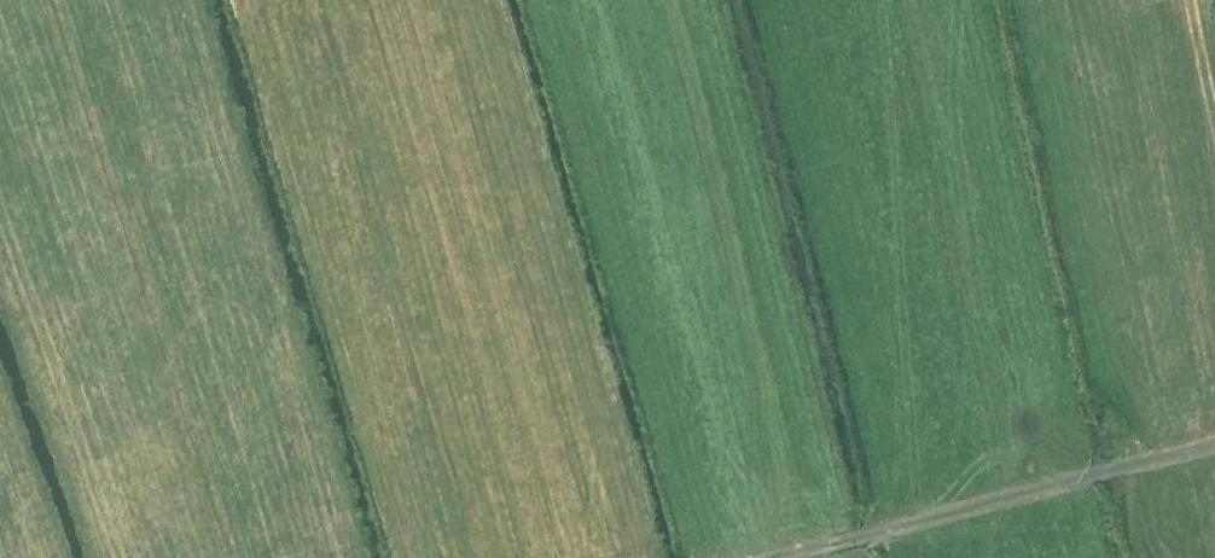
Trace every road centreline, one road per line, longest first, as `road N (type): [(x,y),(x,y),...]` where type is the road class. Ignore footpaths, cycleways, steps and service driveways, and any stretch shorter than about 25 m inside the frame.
road 1 (track): [(781,557),(1214,442)]

